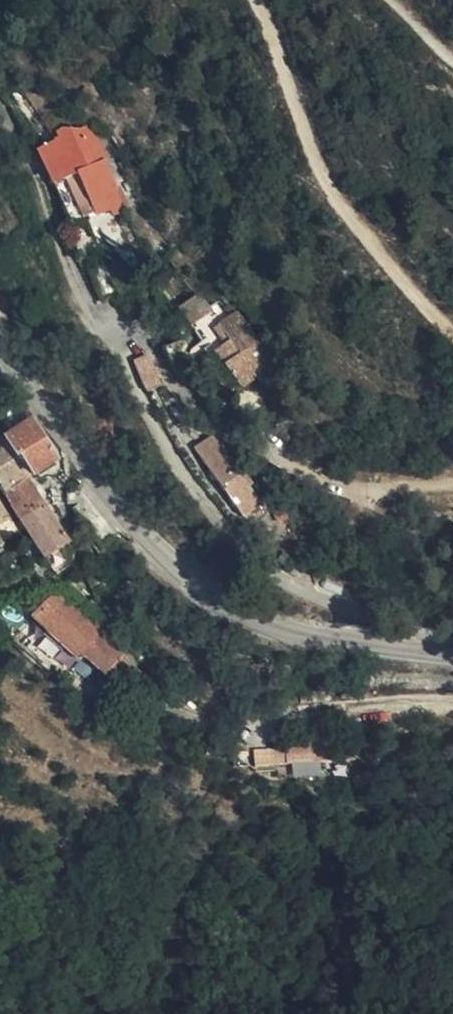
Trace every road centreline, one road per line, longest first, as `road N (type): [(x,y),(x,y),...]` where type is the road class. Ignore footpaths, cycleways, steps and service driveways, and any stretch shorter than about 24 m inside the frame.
road 1 (tertiary): [(0,342),(146,548),(187,587),(306,637),(452,657)]
road 2 (track): [(107,333),(133,328),(270,454),(343,490),(452,486)]
road 3 (track): [(452,331),(417,302),(340,207),(300,135),(253,0)]

